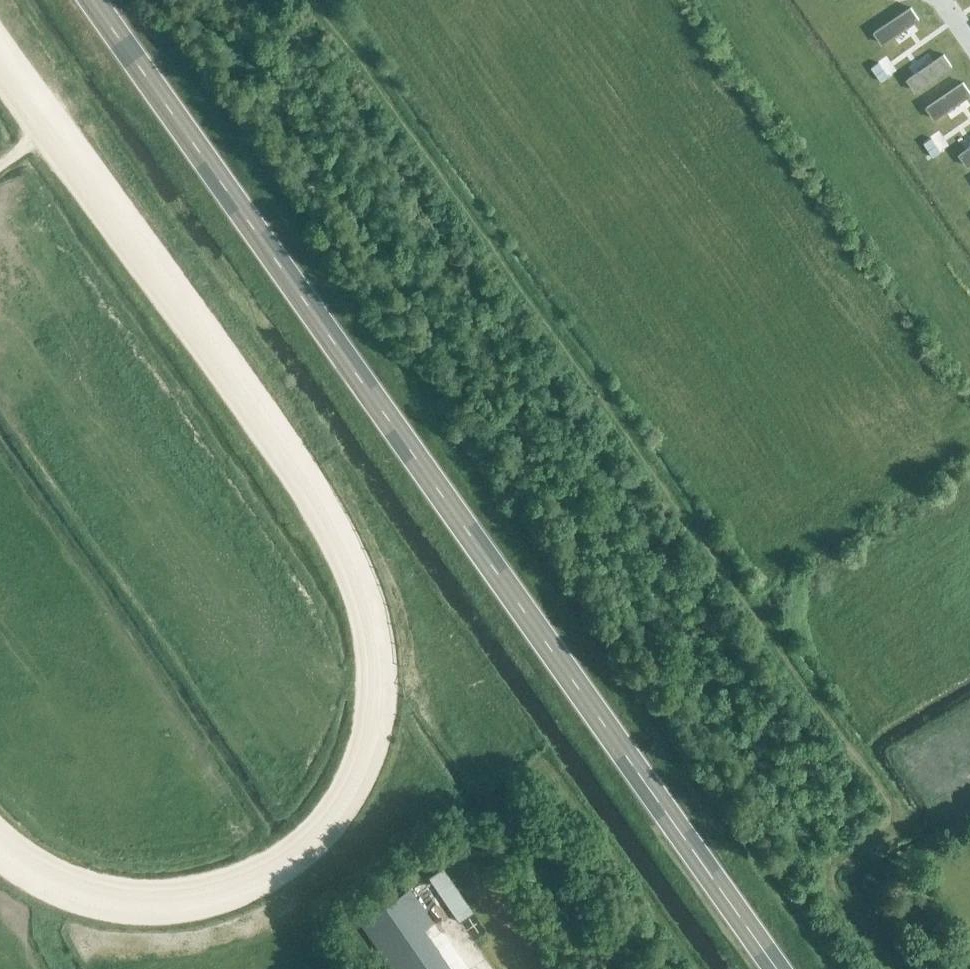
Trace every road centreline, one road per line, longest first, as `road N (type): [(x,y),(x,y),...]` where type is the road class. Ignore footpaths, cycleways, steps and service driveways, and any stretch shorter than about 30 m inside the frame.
road 1 (primary): [(776,968),(92,0)]

